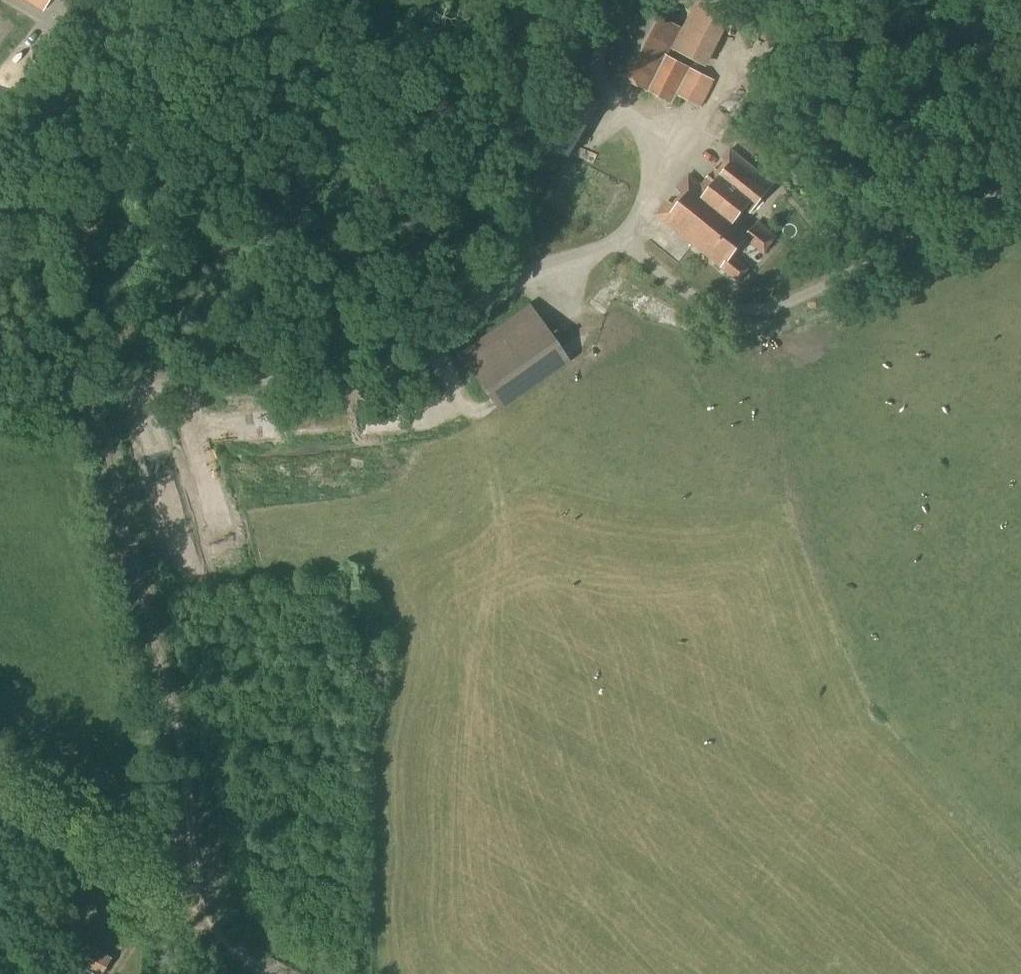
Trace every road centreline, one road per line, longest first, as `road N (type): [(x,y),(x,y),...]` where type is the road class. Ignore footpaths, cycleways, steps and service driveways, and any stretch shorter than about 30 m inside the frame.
road 1 (unclassified): [(166,973),(160,920),(140,885),(0,789)]
road 2 (tertiary): [(0,176),(132,0)]
road 3 (track): [(866,0),(1020,115)]

